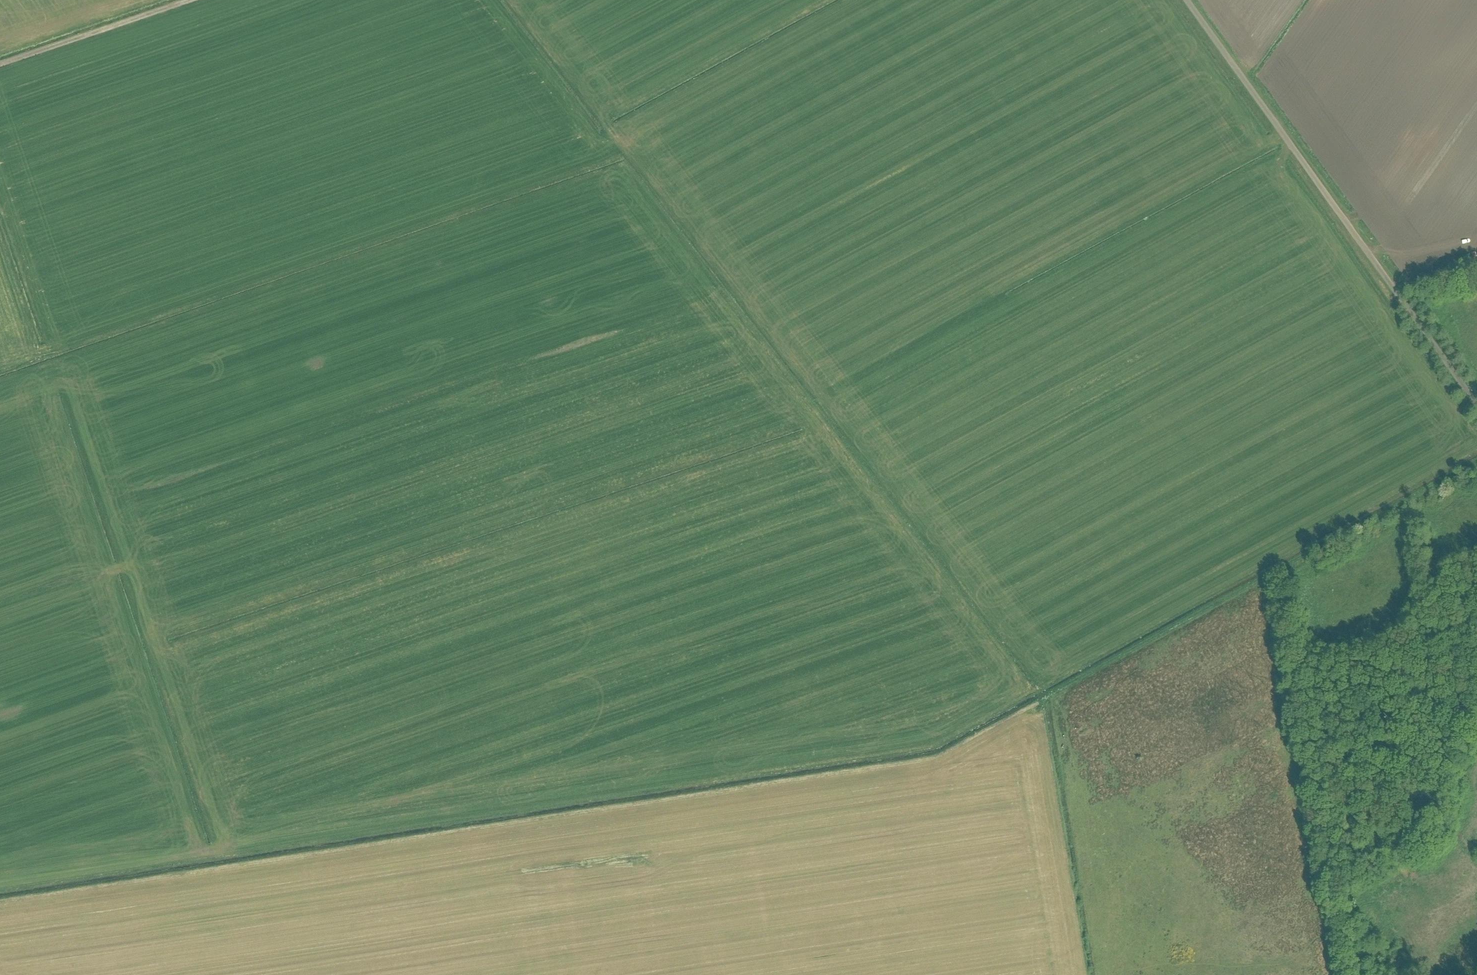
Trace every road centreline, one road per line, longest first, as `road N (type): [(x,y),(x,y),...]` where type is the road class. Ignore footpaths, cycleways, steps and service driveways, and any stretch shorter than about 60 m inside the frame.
road 1 (unclassified): [(1476,404),(1187,0)]

